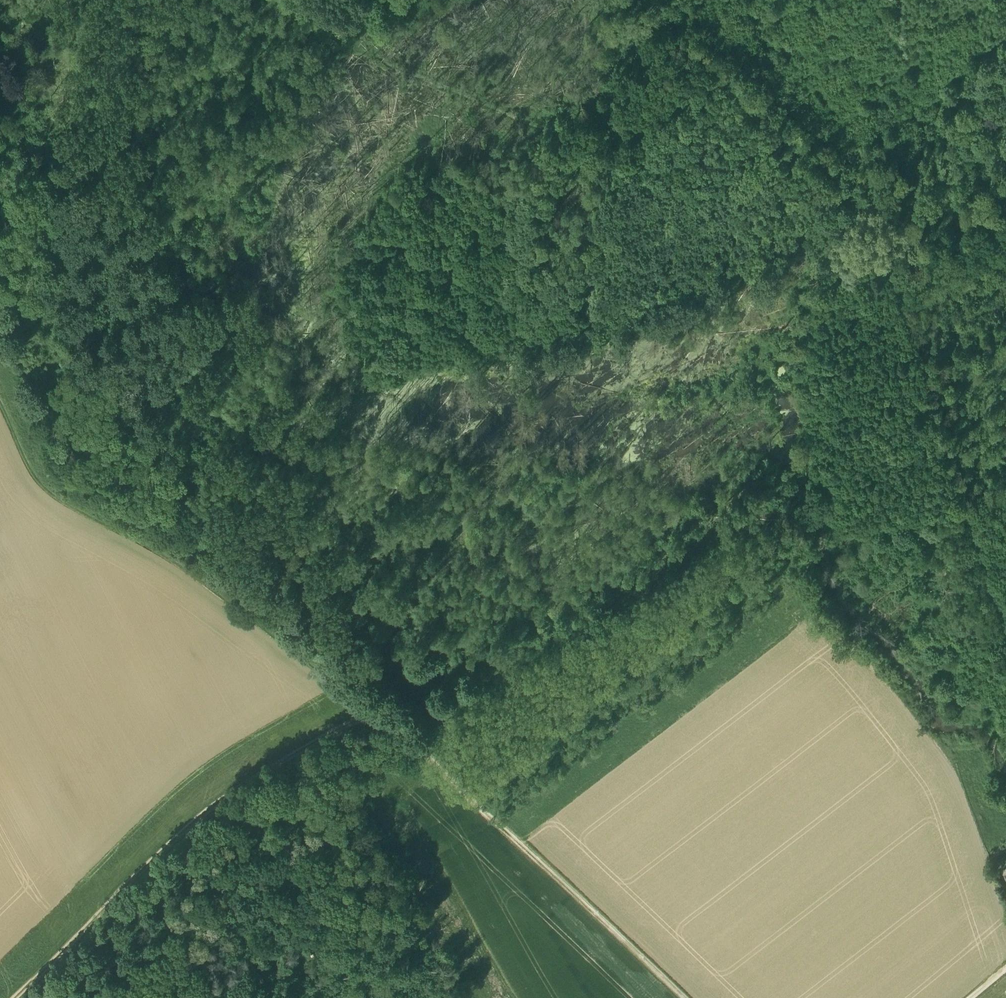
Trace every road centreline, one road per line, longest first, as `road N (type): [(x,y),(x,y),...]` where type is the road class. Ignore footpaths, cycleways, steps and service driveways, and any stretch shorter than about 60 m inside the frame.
road 1 (track): [(0,408),(45,490),(202,580),(380,709)]
road 2 (track): [(22,997),(220,802),(380,709)]
road 3 (track): [(380,709),(685,997)]

